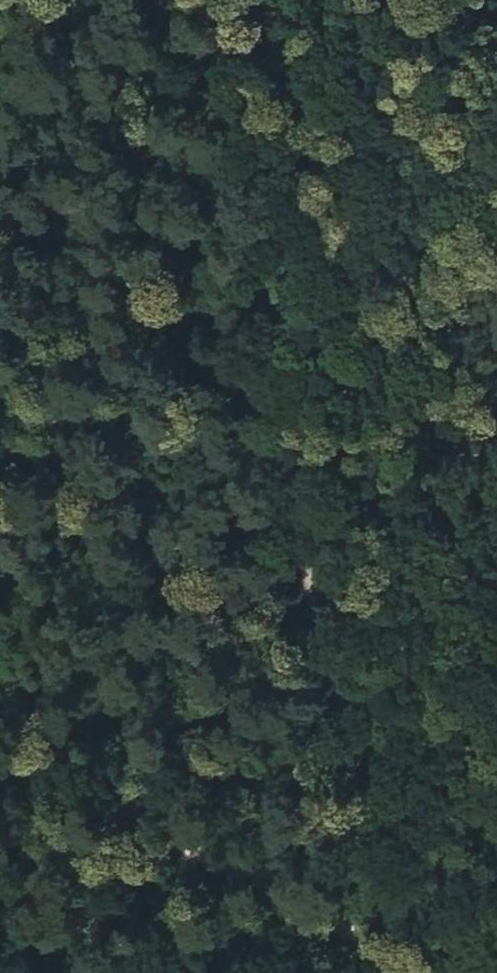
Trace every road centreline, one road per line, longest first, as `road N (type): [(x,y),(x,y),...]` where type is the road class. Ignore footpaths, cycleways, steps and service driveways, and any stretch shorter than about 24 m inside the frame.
road 1 (track): [(204,0),(268,437),(496,963)]
road 2 (track): [(0,763),(424,972)]
road 3 (track): [(225,140),(0,32)]

